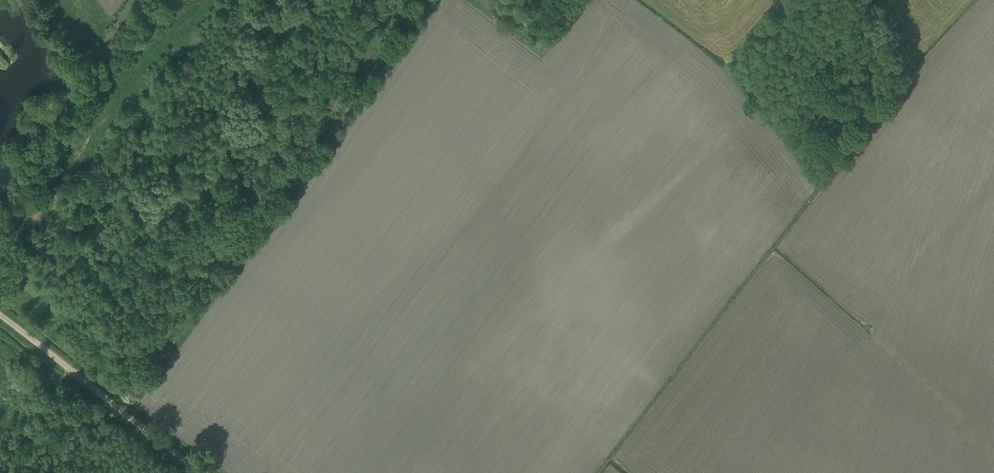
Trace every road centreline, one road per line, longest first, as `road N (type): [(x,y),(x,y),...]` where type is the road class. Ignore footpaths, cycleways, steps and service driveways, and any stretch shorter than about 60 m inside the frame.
road 1 (track): [(71,372),(198,472)]

